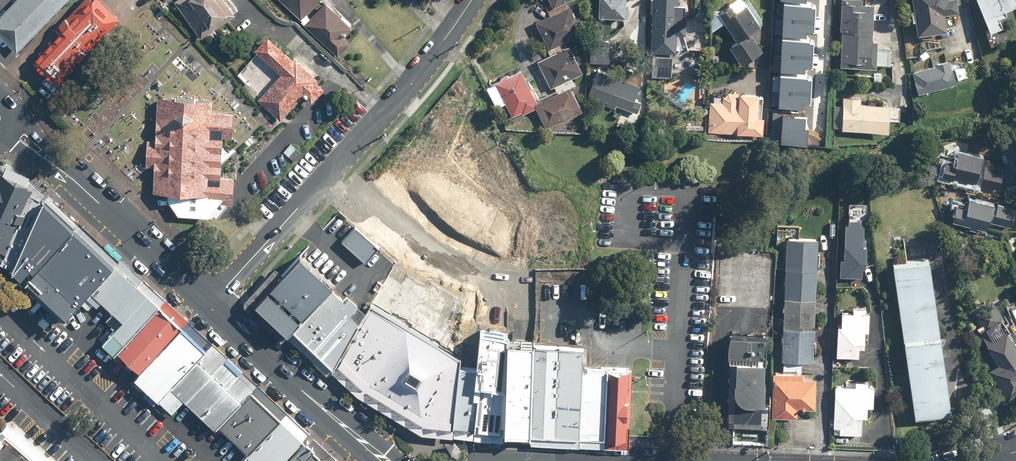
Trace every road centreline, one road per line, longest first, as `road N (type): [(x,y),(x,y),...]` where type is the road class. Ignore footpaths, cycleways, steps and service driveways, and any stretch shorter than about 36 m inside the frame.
road 1 (residential): [(209,305),(382,115),(471,0)]
road 2 (primary): [(209,305),(353,436)]
road 3 (primary): [(73,180),(209,305)]

